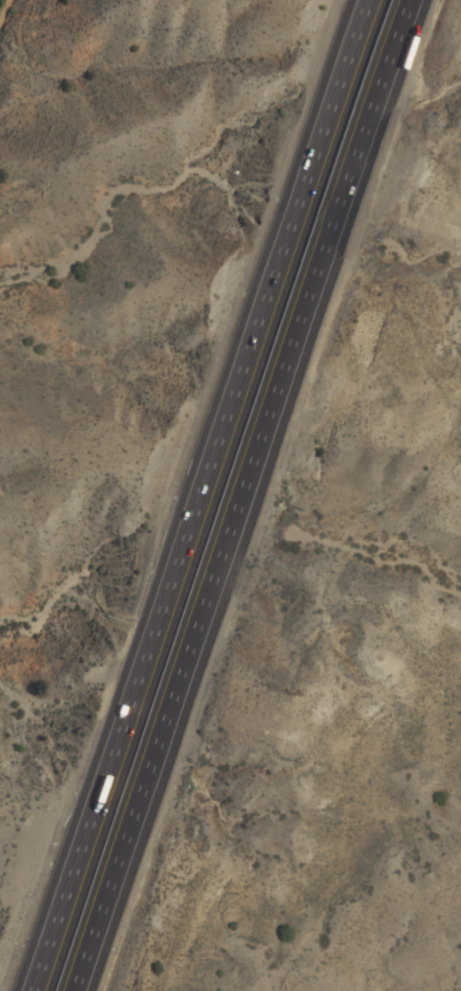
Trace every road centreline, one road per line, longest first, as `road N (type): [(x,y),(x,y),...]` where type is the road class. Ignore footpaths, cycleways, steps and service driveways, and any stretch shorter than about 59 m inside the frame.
road 1 (motorway): [(367,0),(148,603),(26,990)]
road 2 (motorway): [(82,990),(260,493),(420,0)]

